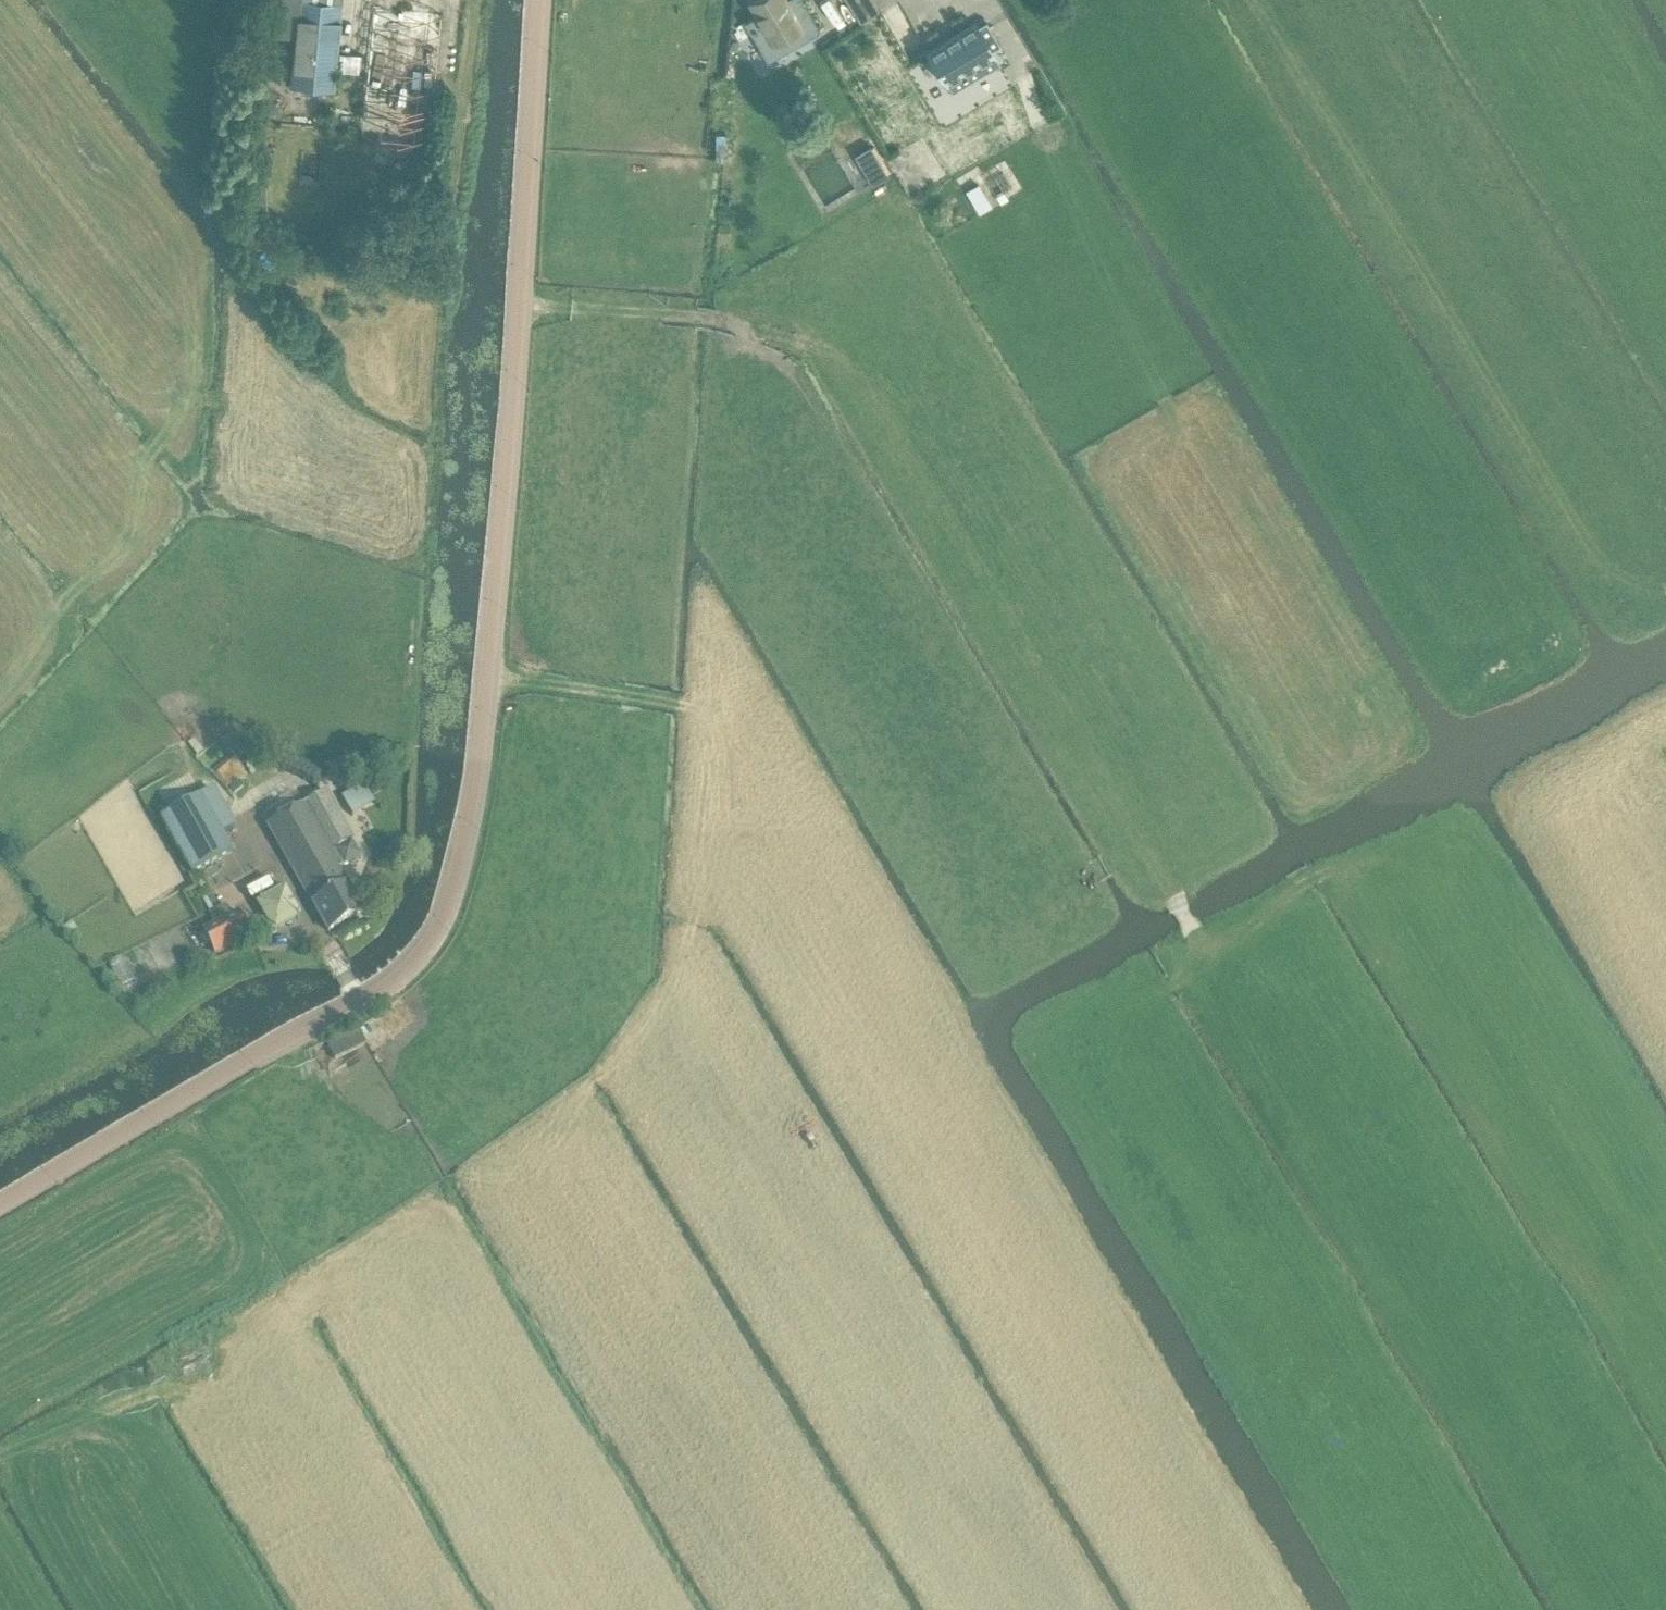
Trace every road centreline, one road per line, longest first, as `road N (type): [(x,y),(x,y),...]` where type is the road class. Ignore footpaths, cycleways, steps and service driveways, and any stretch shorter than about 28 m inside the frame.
road 1 (tertiary): [(0,1210),(394,980),(431,943),(445,914),(478,770),(539,0)]
road 2 (track): [(0,1461),(155,1391),(351,1270)]
road 3 (track): [(517,304),(718,320),(763,334)]
road 4 (track): [(488,674),(693,707)]

